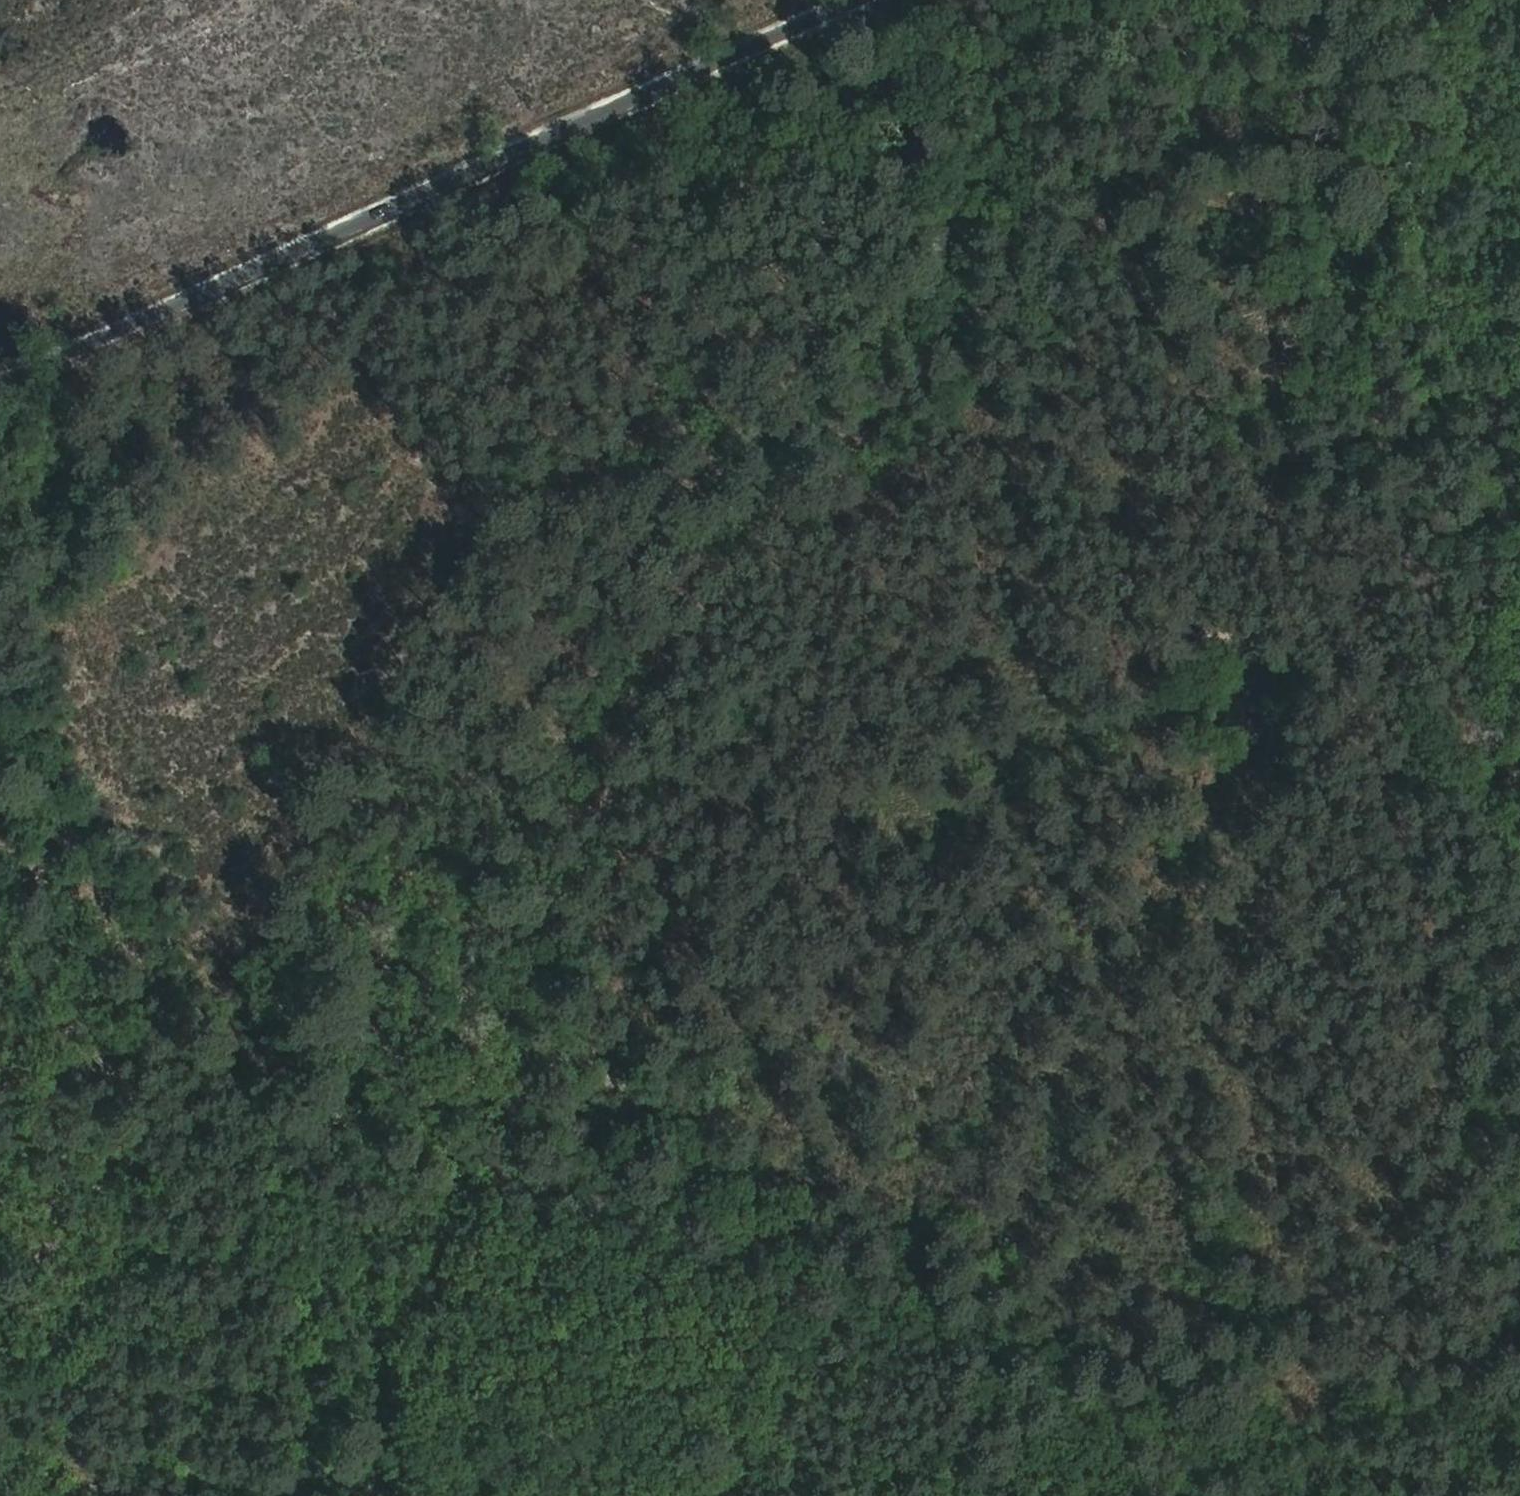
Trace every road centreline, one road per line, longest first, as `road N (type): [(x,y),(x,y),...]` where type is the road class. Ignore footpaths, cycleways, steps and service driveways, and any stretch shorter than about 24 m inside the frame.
road 1 (track): [(462,1495),(378,1457),(576,867),(937,231),(1046,0)]
road 2 (tertiary): [(864,0),(0,383)]

